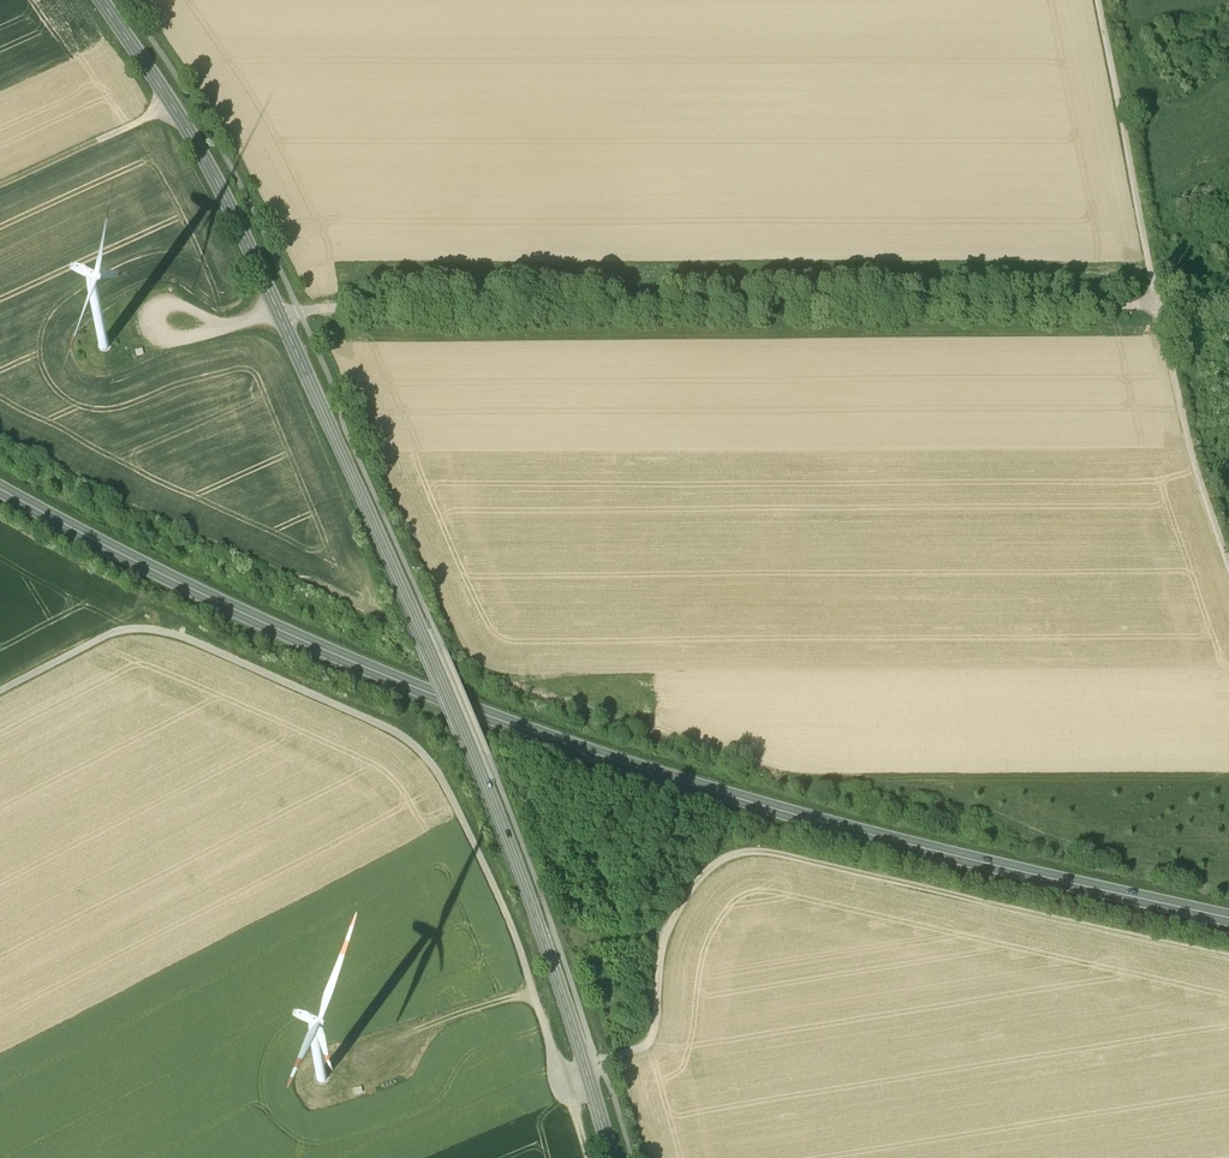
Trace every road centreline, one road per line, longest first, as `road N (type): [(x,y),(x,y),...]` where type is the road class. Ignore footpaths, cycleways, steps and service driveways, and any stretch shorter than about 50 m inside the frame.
road 1 (primary): [(0,487),(318,644),(566,741),(916,845),(1228,917)]
road 2 (secondary): [(100,0),(232,213),(418,625),(506,837),(610,1157)]
road 3 (track): [(300,312),(1156,304)]
road 4 (track): [(1228,949),(800,856),(731,852),(707,864),(672,909),(651,1036),(597,1062)]
road 5 (track): [(0,691),(109,635),(157,630),(398,733),(429,762),(460,818),(532,994)]
road 6 (track): [(1100,0),(1136,150),(1156,304)]
road 7 (track): [(1228,871),(1012,822),(948,785)]
road 8 (unclassified): [(1228,564),(1191,464),(1156,304)]
road 9 (track): [(173,106),(0,186)]

